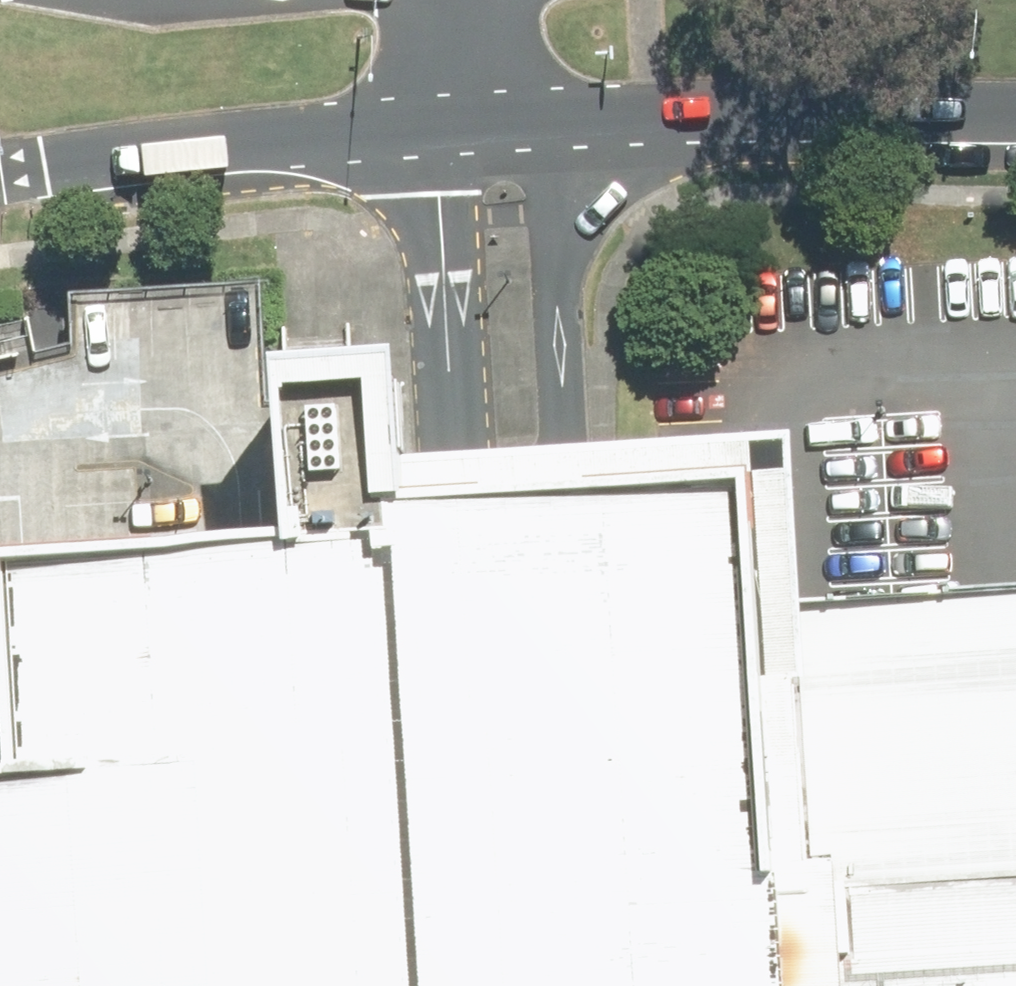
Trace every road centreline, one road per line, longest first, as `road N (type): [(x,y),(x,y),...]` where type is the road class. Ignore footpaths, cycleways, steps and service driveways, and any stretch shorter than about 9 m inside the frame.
road 1 (unclassified): [(476,126),(547,213),(572,444),(589,793)]
road 2 (unclassified): [(498,789),(443,219),(476,126)]
road 3 (secondary): [(1015,123),(476,126)]
road 4 (secondary): [(476,126),(0,178)]
road 5 (unclassified): [(1015,770),(589,793)]
road 6 (unclassified): [(500,985),(498,789)]
road 7 (unclassified): [(589,793),(594,985)]
road 8 (unclassified): [(469,0),(476,126)]

